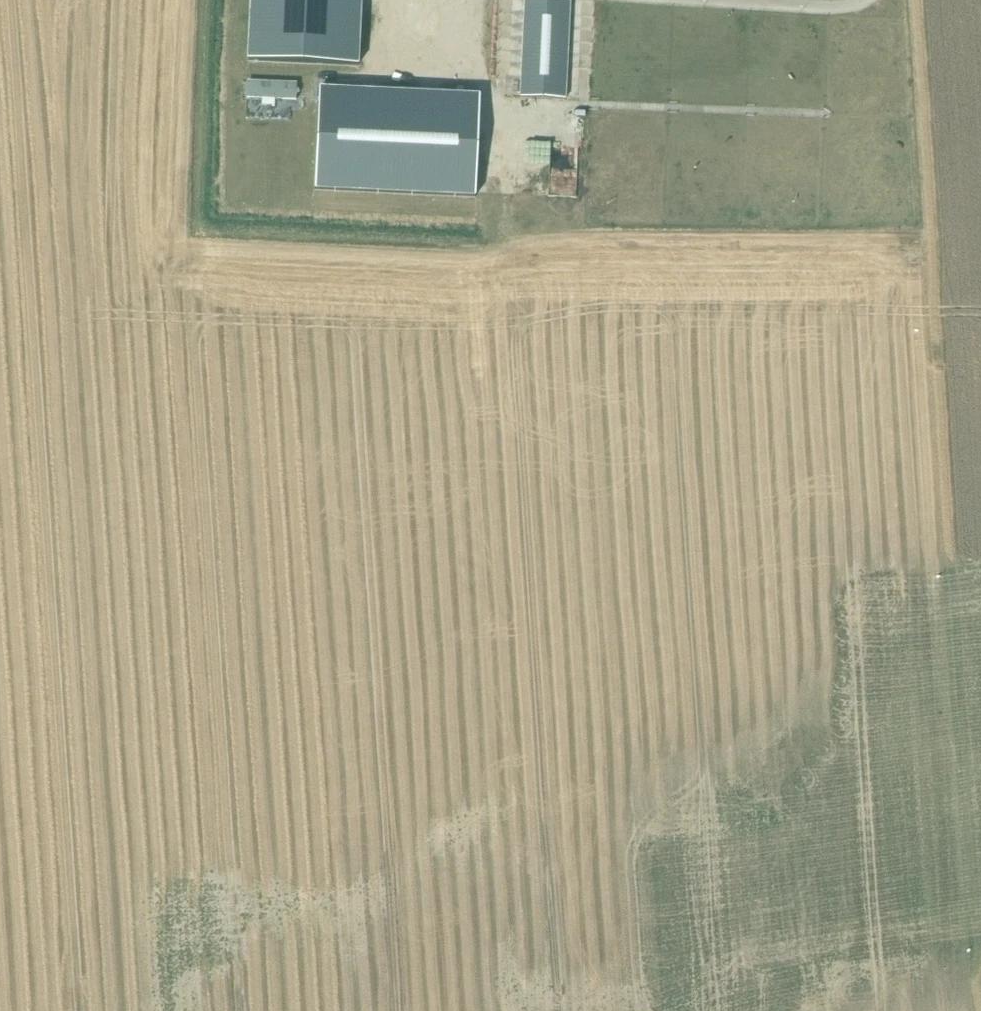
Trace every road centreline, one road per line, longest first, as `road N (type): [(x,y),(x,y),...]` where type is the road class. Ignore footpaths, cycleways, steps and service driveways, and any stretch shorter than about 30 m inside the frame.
road 1 (track): [(825,113),(490,101)]

